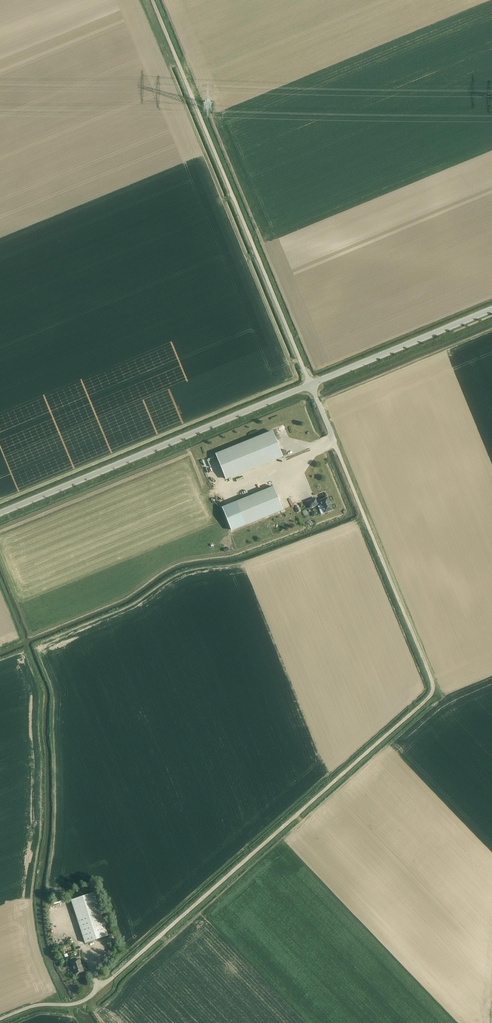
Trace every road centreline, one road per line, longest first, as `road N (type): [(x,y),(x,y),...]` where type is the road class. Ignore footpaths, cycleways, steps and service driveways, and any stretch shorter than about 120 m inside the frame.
road 1 (track): [(113,978),(430,696),(431,677),(355,495)]
road 2 (unclassified): [(491,309),(0,514)]
road 3 (unclassified): [(0,1019),(39,1005),(78,1003),(113,978)]

